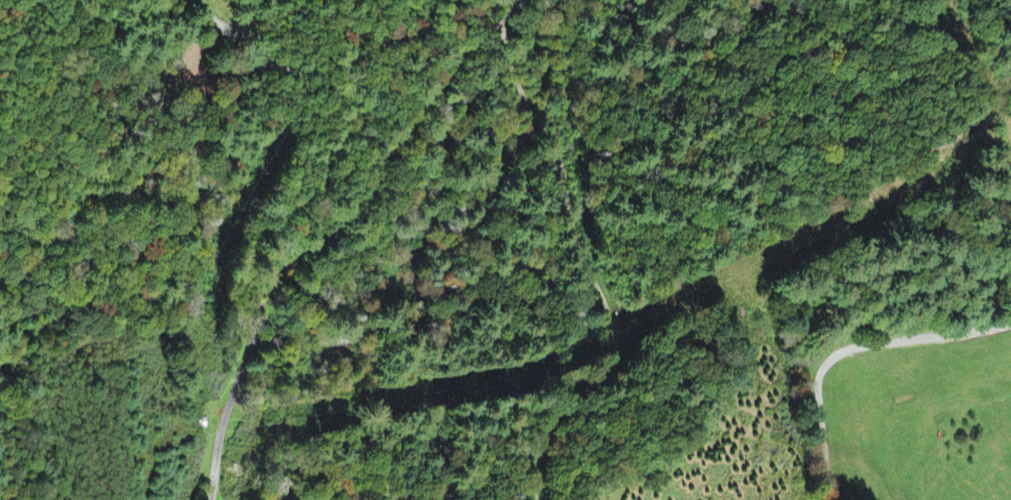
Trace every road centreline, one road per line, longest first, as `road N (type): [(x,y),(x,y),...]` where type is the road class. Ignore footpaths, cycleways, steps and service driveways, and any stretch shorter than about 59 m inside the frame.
road 1 (residential): [(216,499),(232,404),(279,278),(369,178),(452,61),(518,0)]

